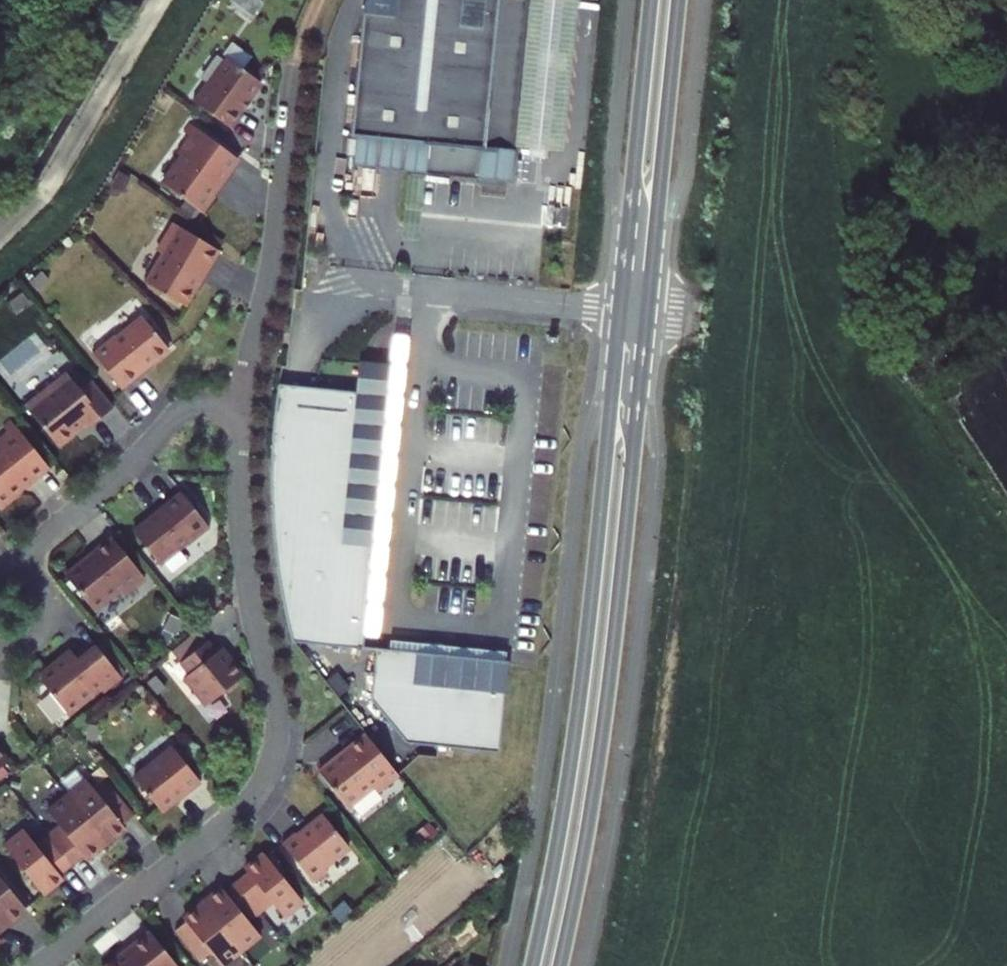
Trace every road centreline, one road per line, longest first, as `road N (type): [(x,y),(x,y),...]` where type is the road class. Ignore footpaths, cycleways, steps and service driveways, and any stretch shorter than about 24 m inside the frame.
road 1 (residential): [(42,965),(243,810),(271,766),(278,709),(242,538),(243,408)]
road 2 (primary): [(620,310),(578,701),(533,965)]
road 3 (primary): [(559,965),(602,740),(647,312)]
road 4 (residential): [(293,73),(243,408)]
road 5 (primary): [(647,312),(679,0)]
road 6 (primary): [(650,0),(620,310)]
road 7 (residential): [(243,408),(181,412),(38,541),(19,572)]
road 8 (unclassified): [(620,310),(343,284)]
road 9 (residential): [(0,652),(32,643),(46,621),(44,595),(19,572)]

